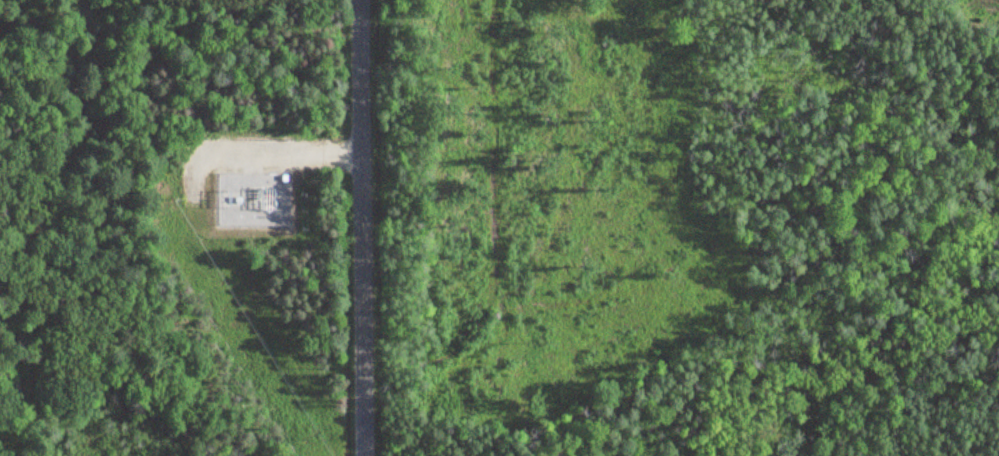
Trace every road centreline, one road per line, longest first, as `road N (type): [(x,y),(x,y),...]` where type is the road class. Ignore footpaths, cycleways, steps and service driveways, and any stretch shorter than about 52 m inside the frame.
road 1 (residential): [(366,455),(362,0)]

